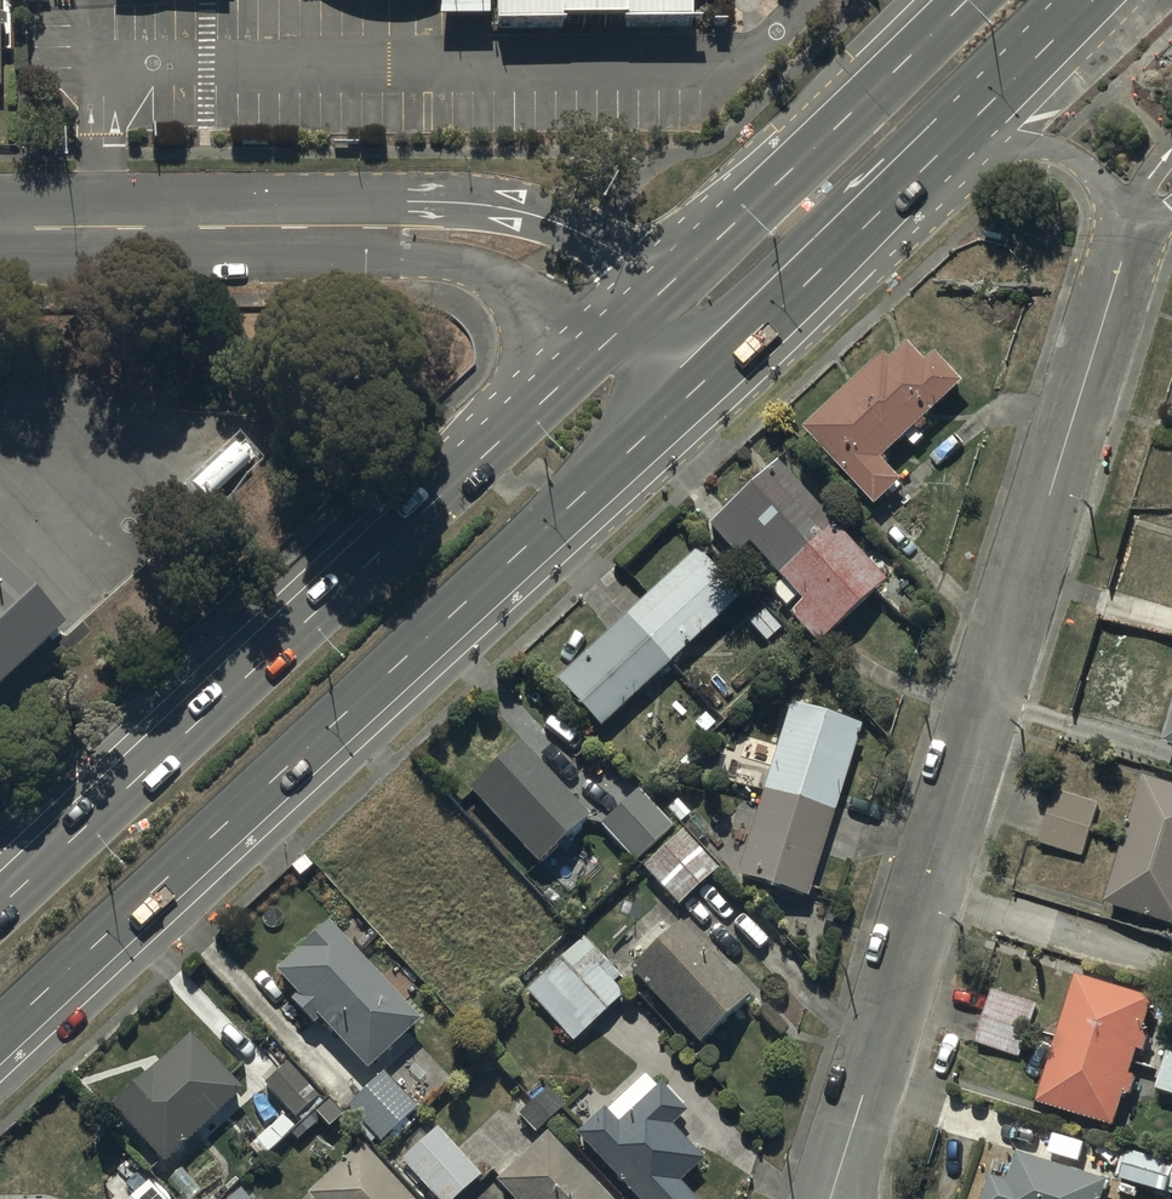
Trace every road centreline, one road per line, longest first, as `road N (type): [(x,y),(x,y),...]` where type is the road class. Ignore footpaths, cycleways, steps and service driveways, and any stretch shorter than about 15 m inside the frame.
road 1 (residential): [(842,1164),(1128,233)]
road 2 (primary): [(673,403),(0,1027)]
road 3 (primary): [(0,901),(607,337)]
road 4 (primary): [(657,289),(966,0)]
road 5 (secondary): [(353,225),(0,229)]
road 6 (secondary): [(353,225),(434,213),(536,222),(588,240),(657,289)]
road 7 (secondary): [(607,337),(353,225)]
road 8 (primary): [(920,174),(724,356)]
road 9 (residential): [(1128,233),(1095,177),(1052,150),(1029,146),(920,174)]
road 10 (primary): [(1090,0),(920,174)]

